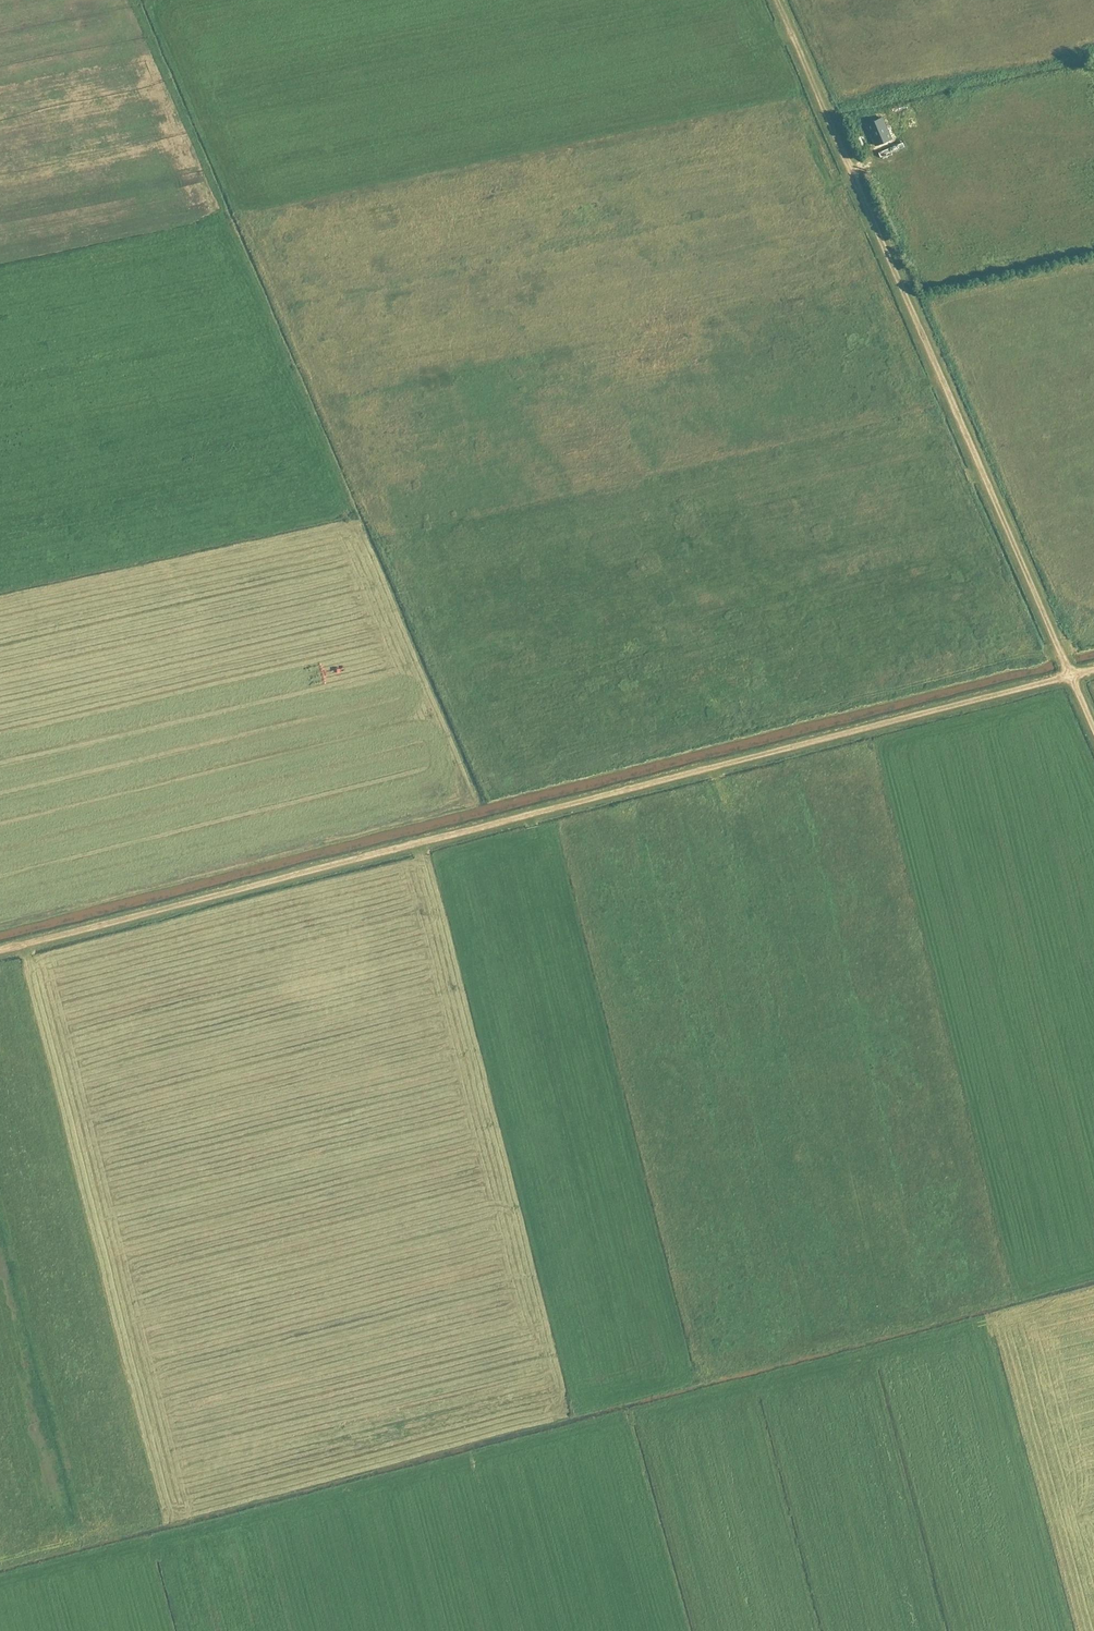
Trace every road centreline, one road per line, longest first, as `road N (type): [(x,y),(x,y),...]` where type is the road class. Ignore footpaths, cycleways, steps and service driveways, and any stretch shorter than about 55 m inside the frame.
road 1 (track): [(1093,668),(0,950)]
road 2 (track): [(774,0),(1093,737)]

